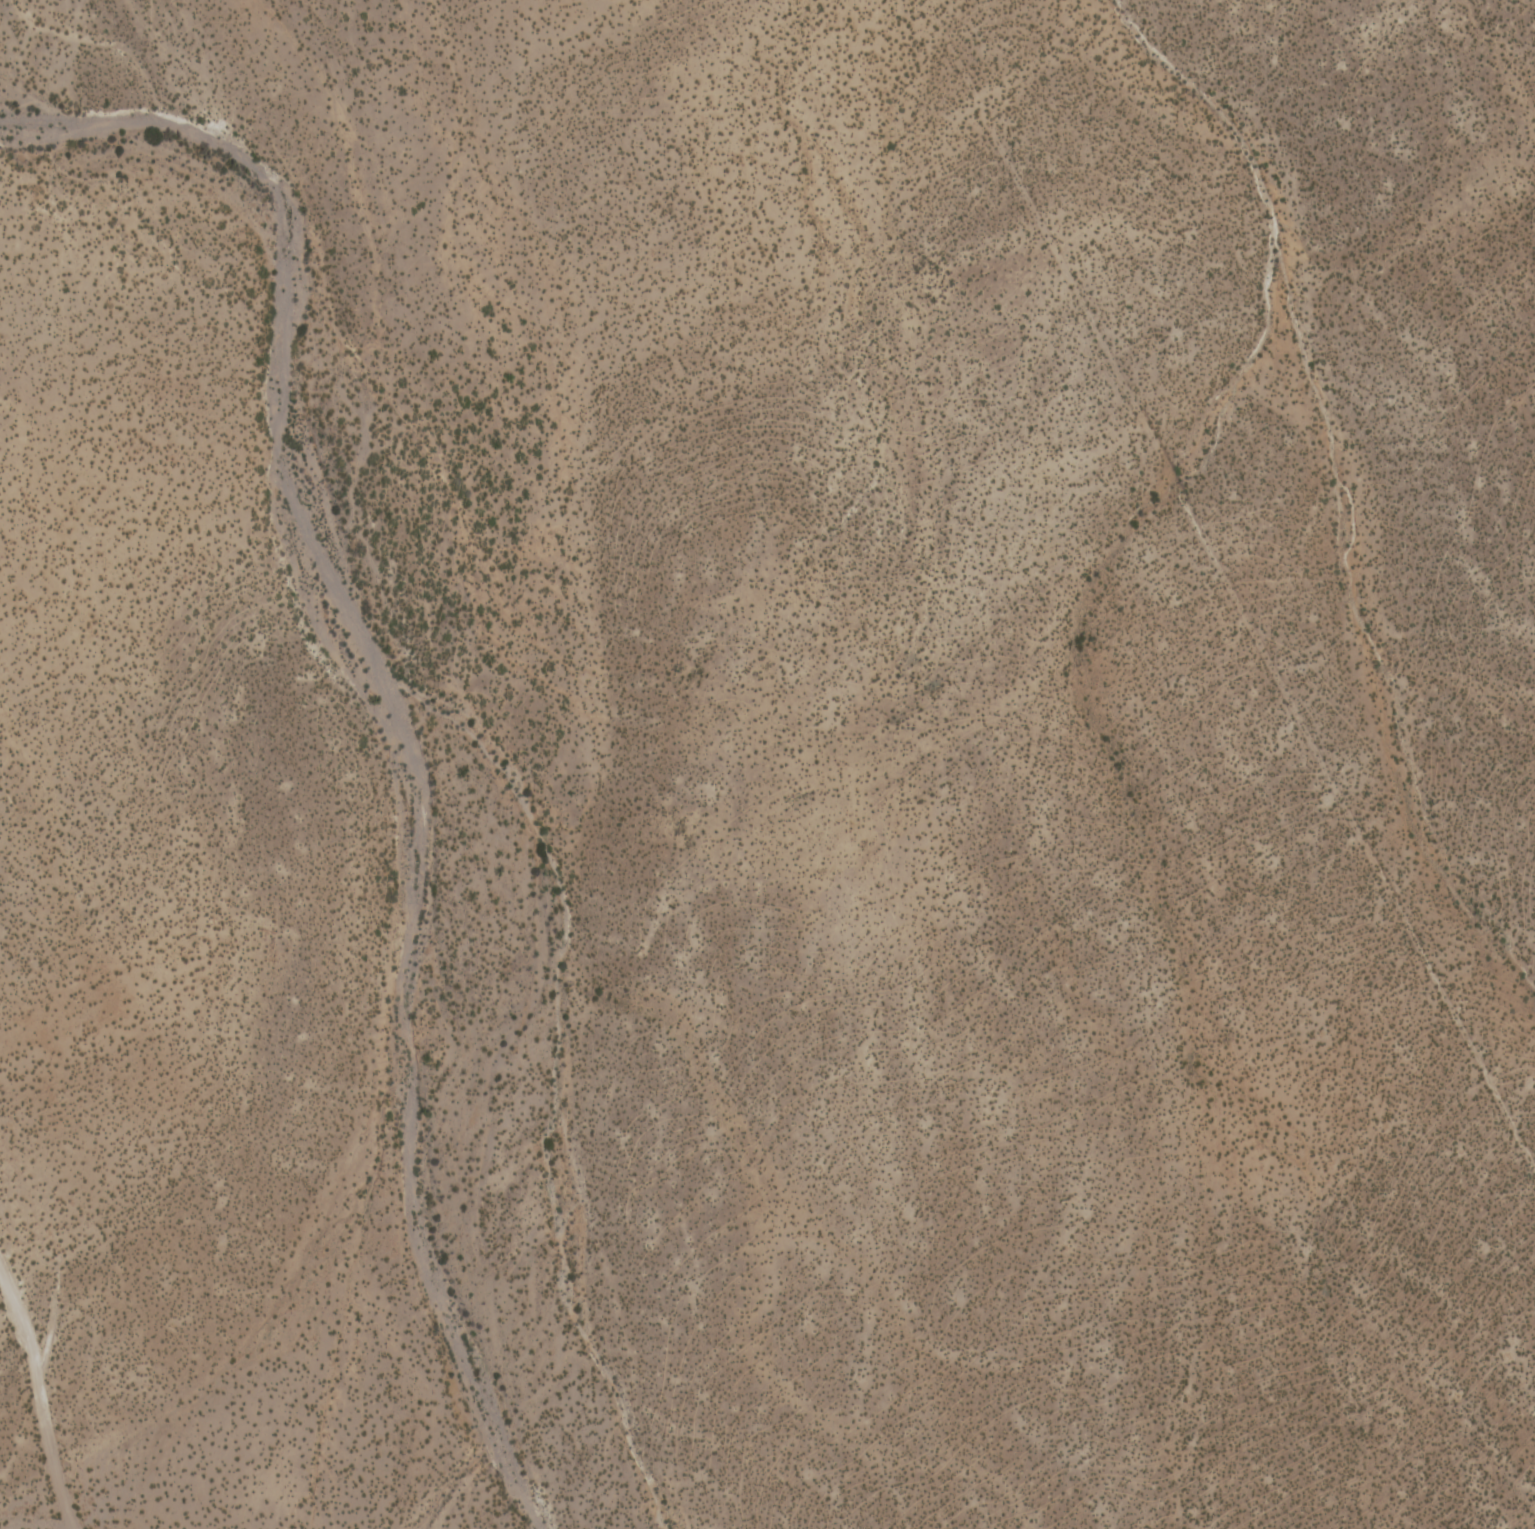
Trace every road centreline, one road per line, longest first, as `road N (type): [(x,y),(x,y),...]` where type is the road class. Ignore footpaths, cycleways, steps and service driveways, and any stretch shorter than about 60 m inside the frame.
road 1 (residential): [(71,1528),(45,1469),(27,1345),(0,1279)]

